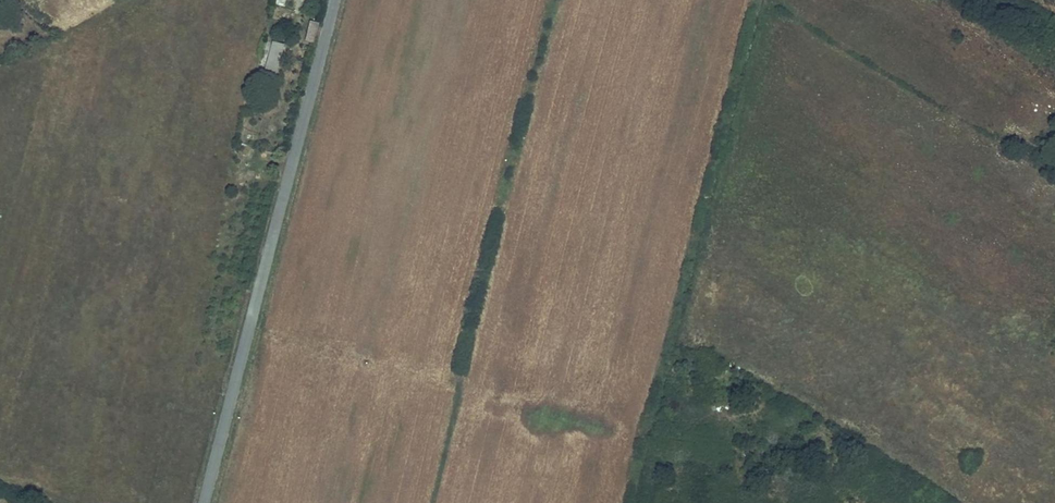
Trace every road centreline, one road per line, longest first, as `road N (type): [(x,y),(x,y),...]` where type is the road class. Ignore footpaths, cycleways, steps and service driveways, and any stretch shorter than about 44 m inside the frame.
road 1 (unclassified): [(204,502),(335,0)]

